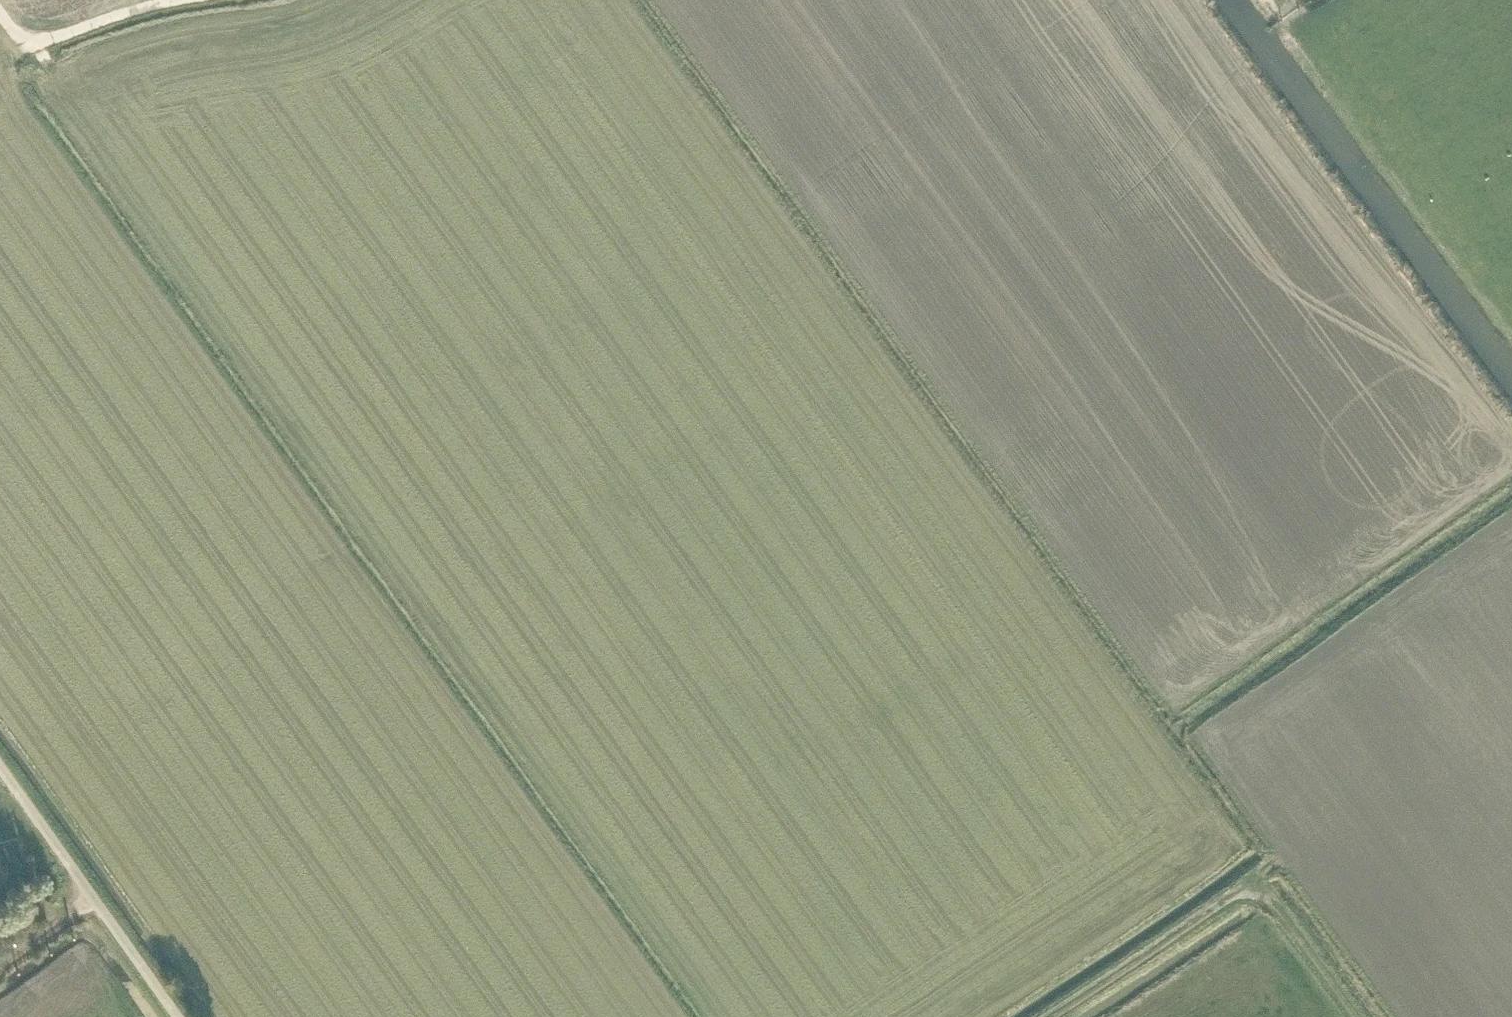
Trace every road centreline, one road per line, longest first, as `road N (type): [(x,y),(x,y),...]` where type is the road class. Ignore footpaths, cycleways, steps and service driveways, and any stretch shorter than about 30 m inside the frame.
road 1 (unclassified): [(179,1016),(0,766)]

